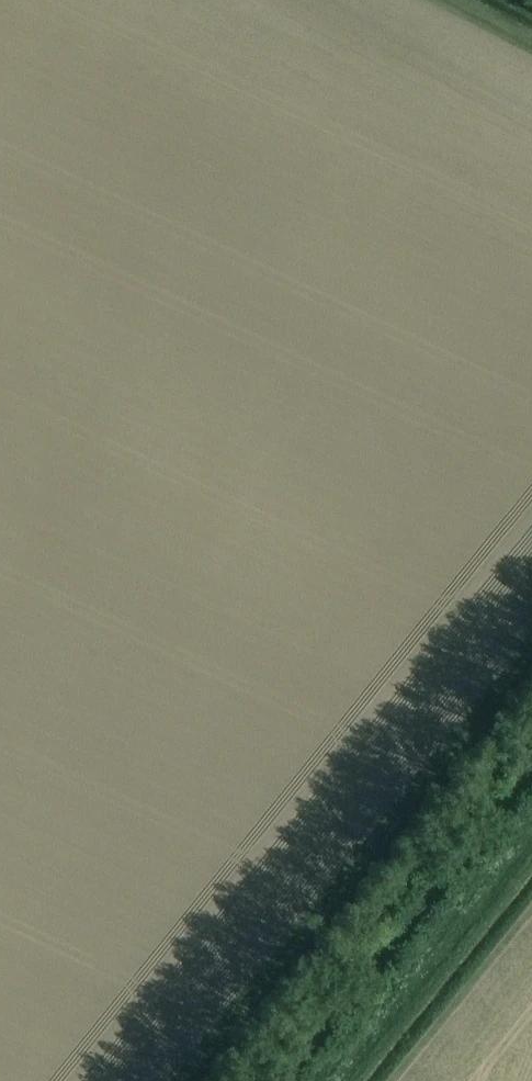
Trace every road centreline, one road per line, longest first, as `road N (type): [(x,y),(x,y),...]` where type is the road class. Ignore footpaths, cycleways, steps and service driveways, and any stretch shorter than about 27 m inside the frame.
road 1 (track): [(278,1080),(531,768)]

